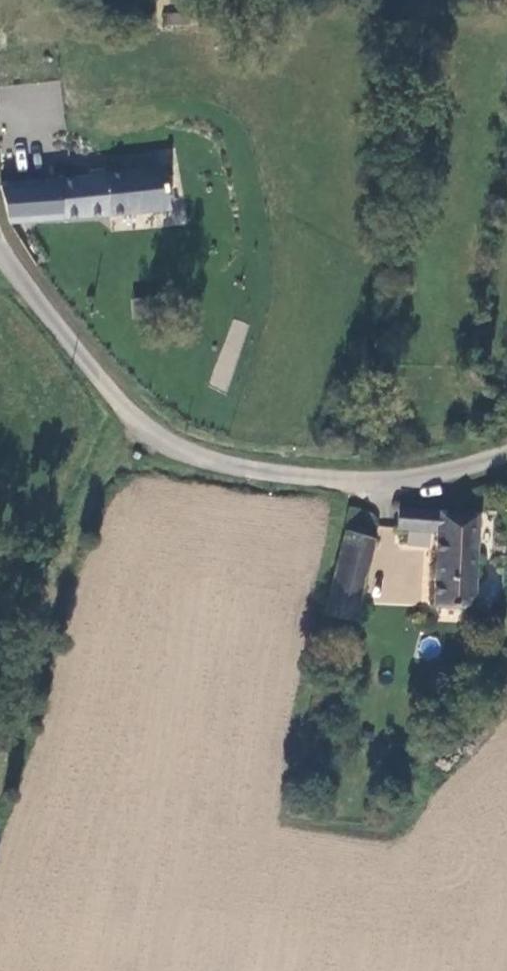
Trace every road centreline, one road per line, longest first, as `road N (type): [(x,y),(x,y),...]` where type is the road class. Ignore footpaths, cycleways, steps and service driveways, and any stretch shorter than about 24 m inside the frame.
road 1 (unclassified): [(506,453),(371,481),(214,463),(156,437),(119,404),(0,246)]

